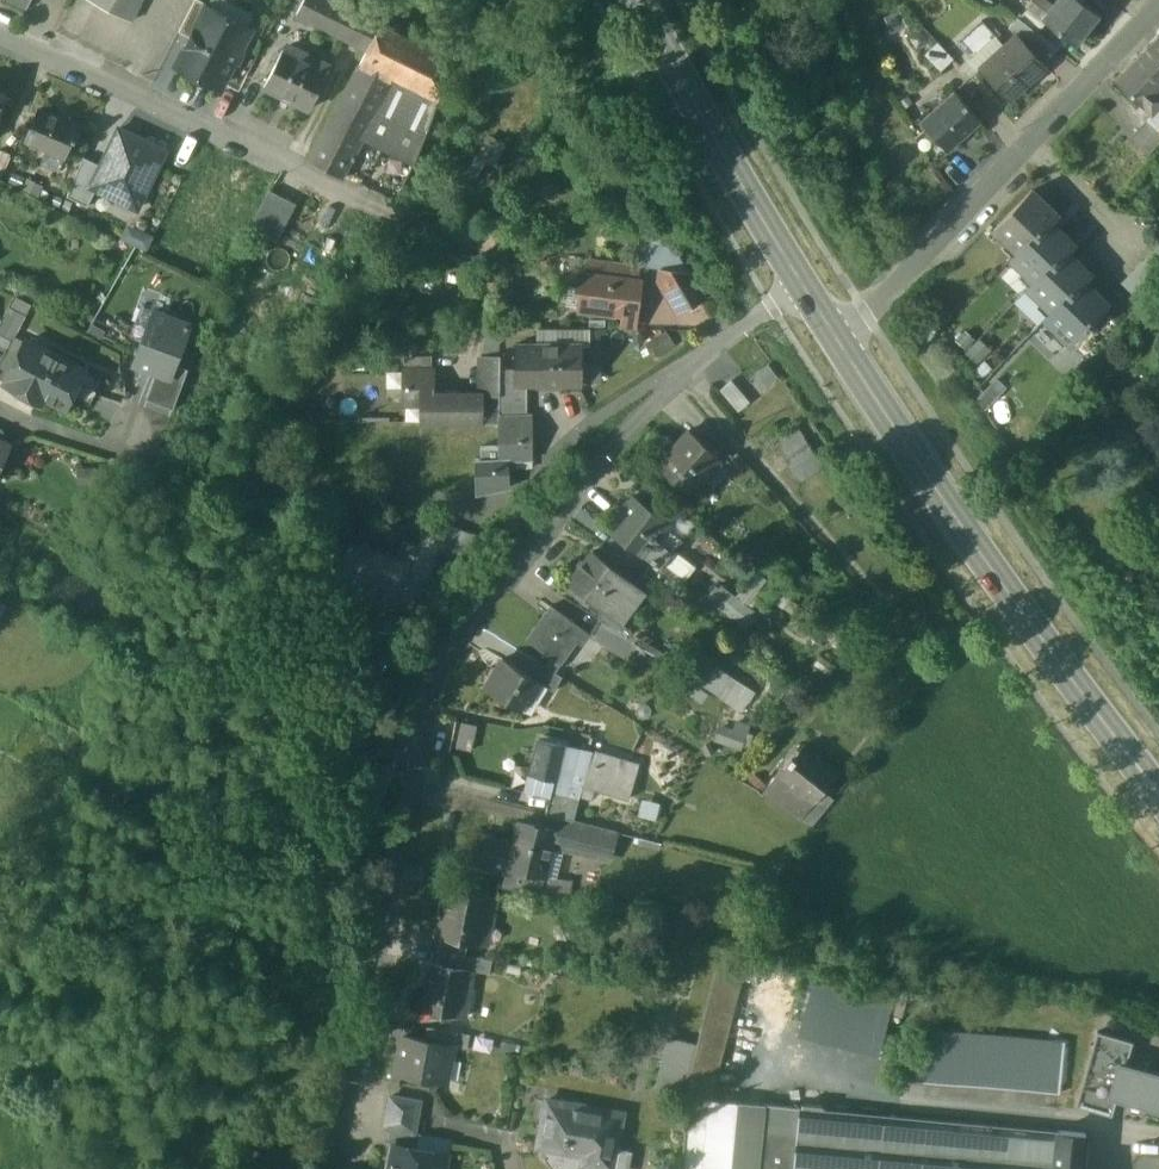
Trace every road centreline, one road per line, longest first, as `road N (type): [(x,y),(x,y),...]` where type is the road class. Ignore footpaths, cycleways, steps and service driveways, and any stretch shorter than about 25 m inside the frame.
road 1 (residential): [(674,383),(440,655),(352,1081),(341,1168)]
road 2 (secondary): [(837,336),(1001,583),(1158,794)]
road 3 (unclassified): [(674,383),(651,379),(605,412),(518,494),(475,503),(244,491)]
road 4 (residential): [(0,30),(361,202),(424,224)]
road 5 (residential): [(1158,9),(837,336)]
road 6 (secondary): [(641,0),(805,285)]
road 7 (residential): [(0,407),(165,469)]
road 8 (residential): [(805,285),(674,383)]

